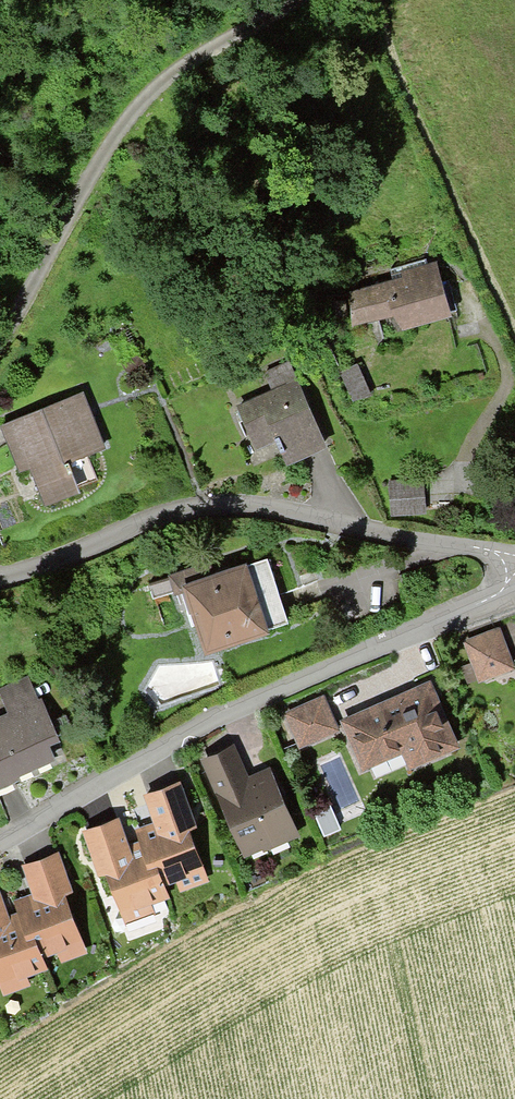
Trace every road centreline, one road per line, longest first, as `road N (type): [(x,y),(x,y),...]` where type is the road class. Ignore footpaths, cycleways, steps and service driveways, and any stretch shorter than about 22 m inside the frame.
road 1 (residential): [(514,581),(201,722),(0,838)]
road 2 (residential): [(514,564),(498,553),(211,505),(168,512),(0,576)]
road 3 (track): [(374,0),(399,82),(514,338)]

